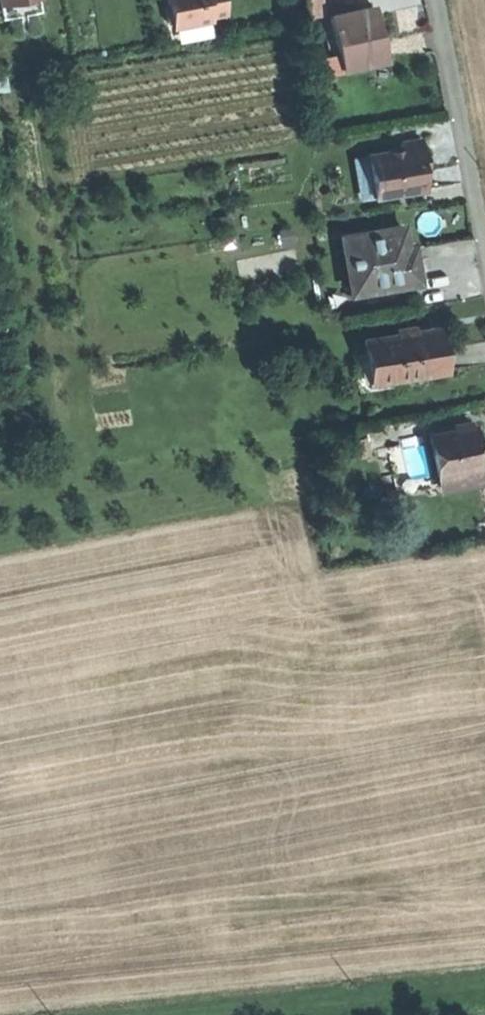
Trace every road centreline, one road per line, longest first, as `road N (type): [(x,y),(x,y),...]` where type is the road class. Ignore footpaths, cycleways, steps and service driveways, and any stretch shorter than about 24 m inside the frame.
road 1 (residential): [(436,0),(484,247)]

